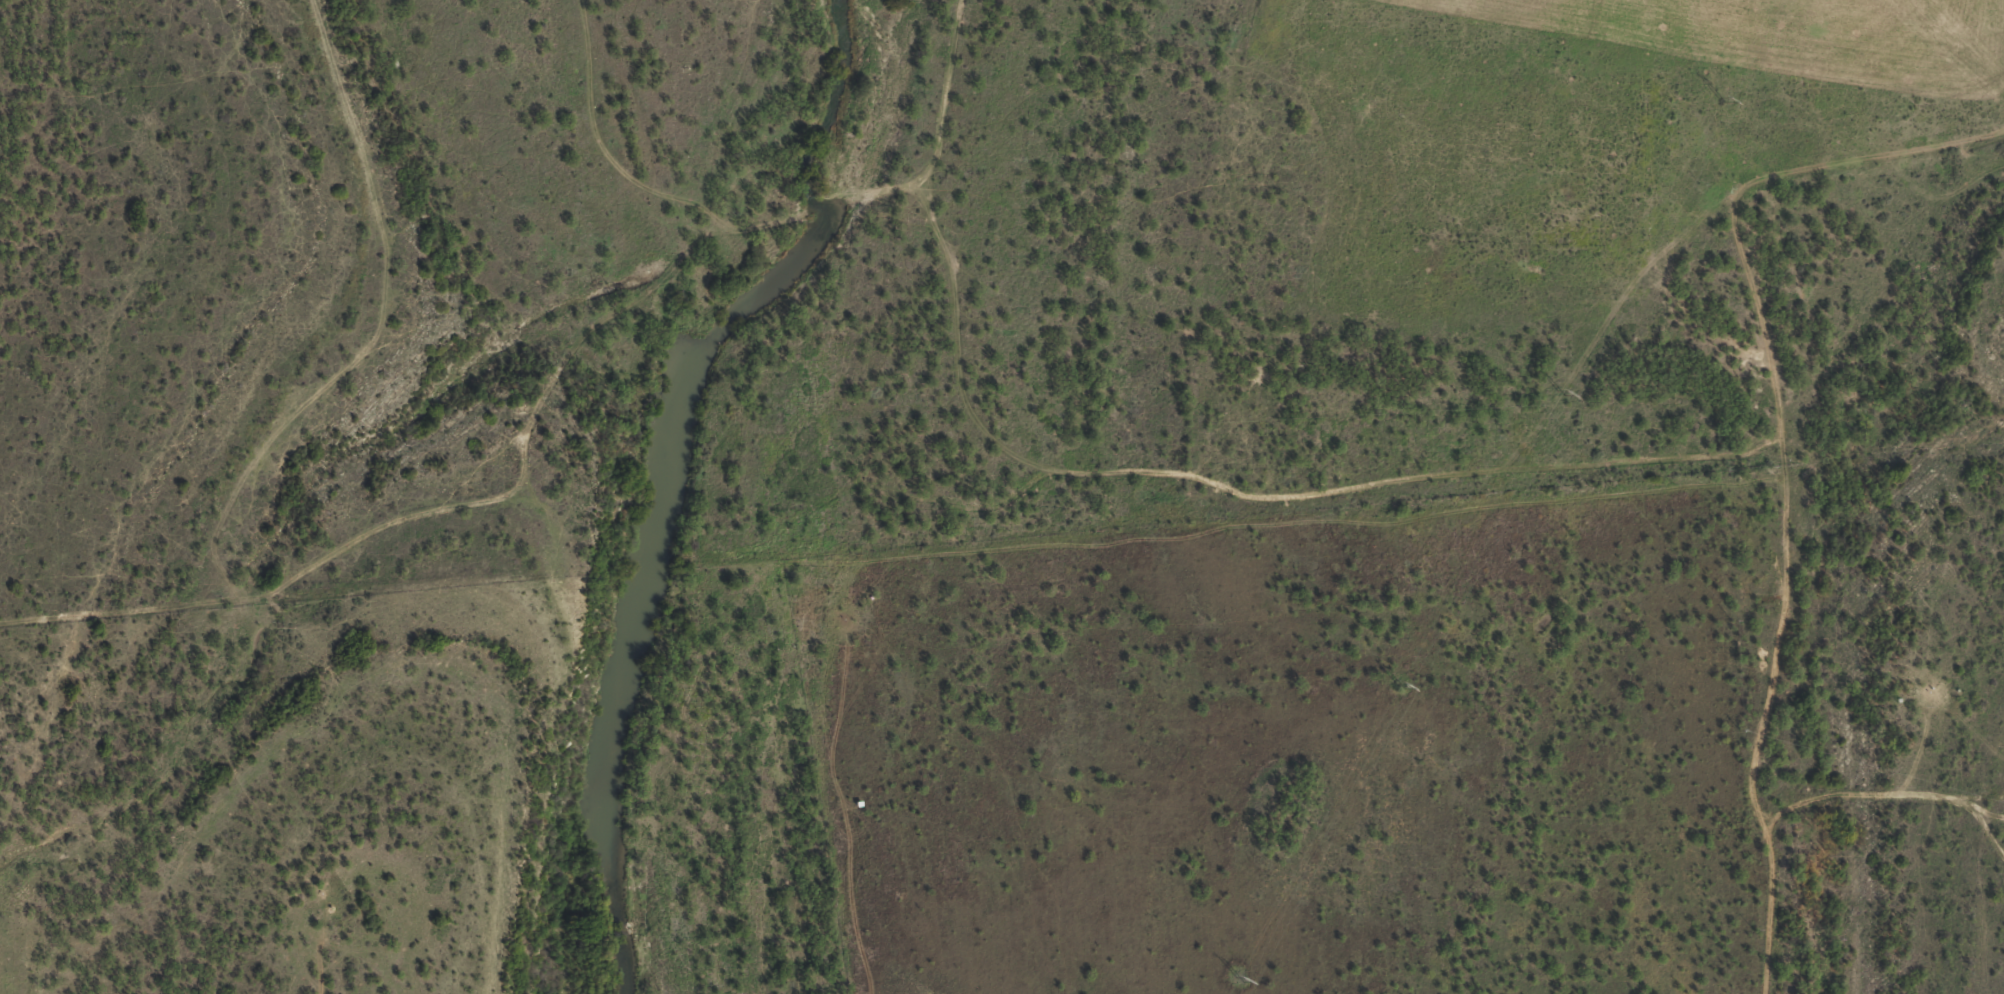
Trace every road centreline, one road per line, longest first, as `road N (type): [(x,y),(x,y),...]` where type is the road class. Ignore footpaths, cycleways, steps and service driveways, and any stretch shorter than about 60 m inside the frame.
road 1 (residential): [(577,116),(623,156),(709,197),(855,192),(961,156),(1052,90),(1224,131),(1249,95),(1271,0)]

